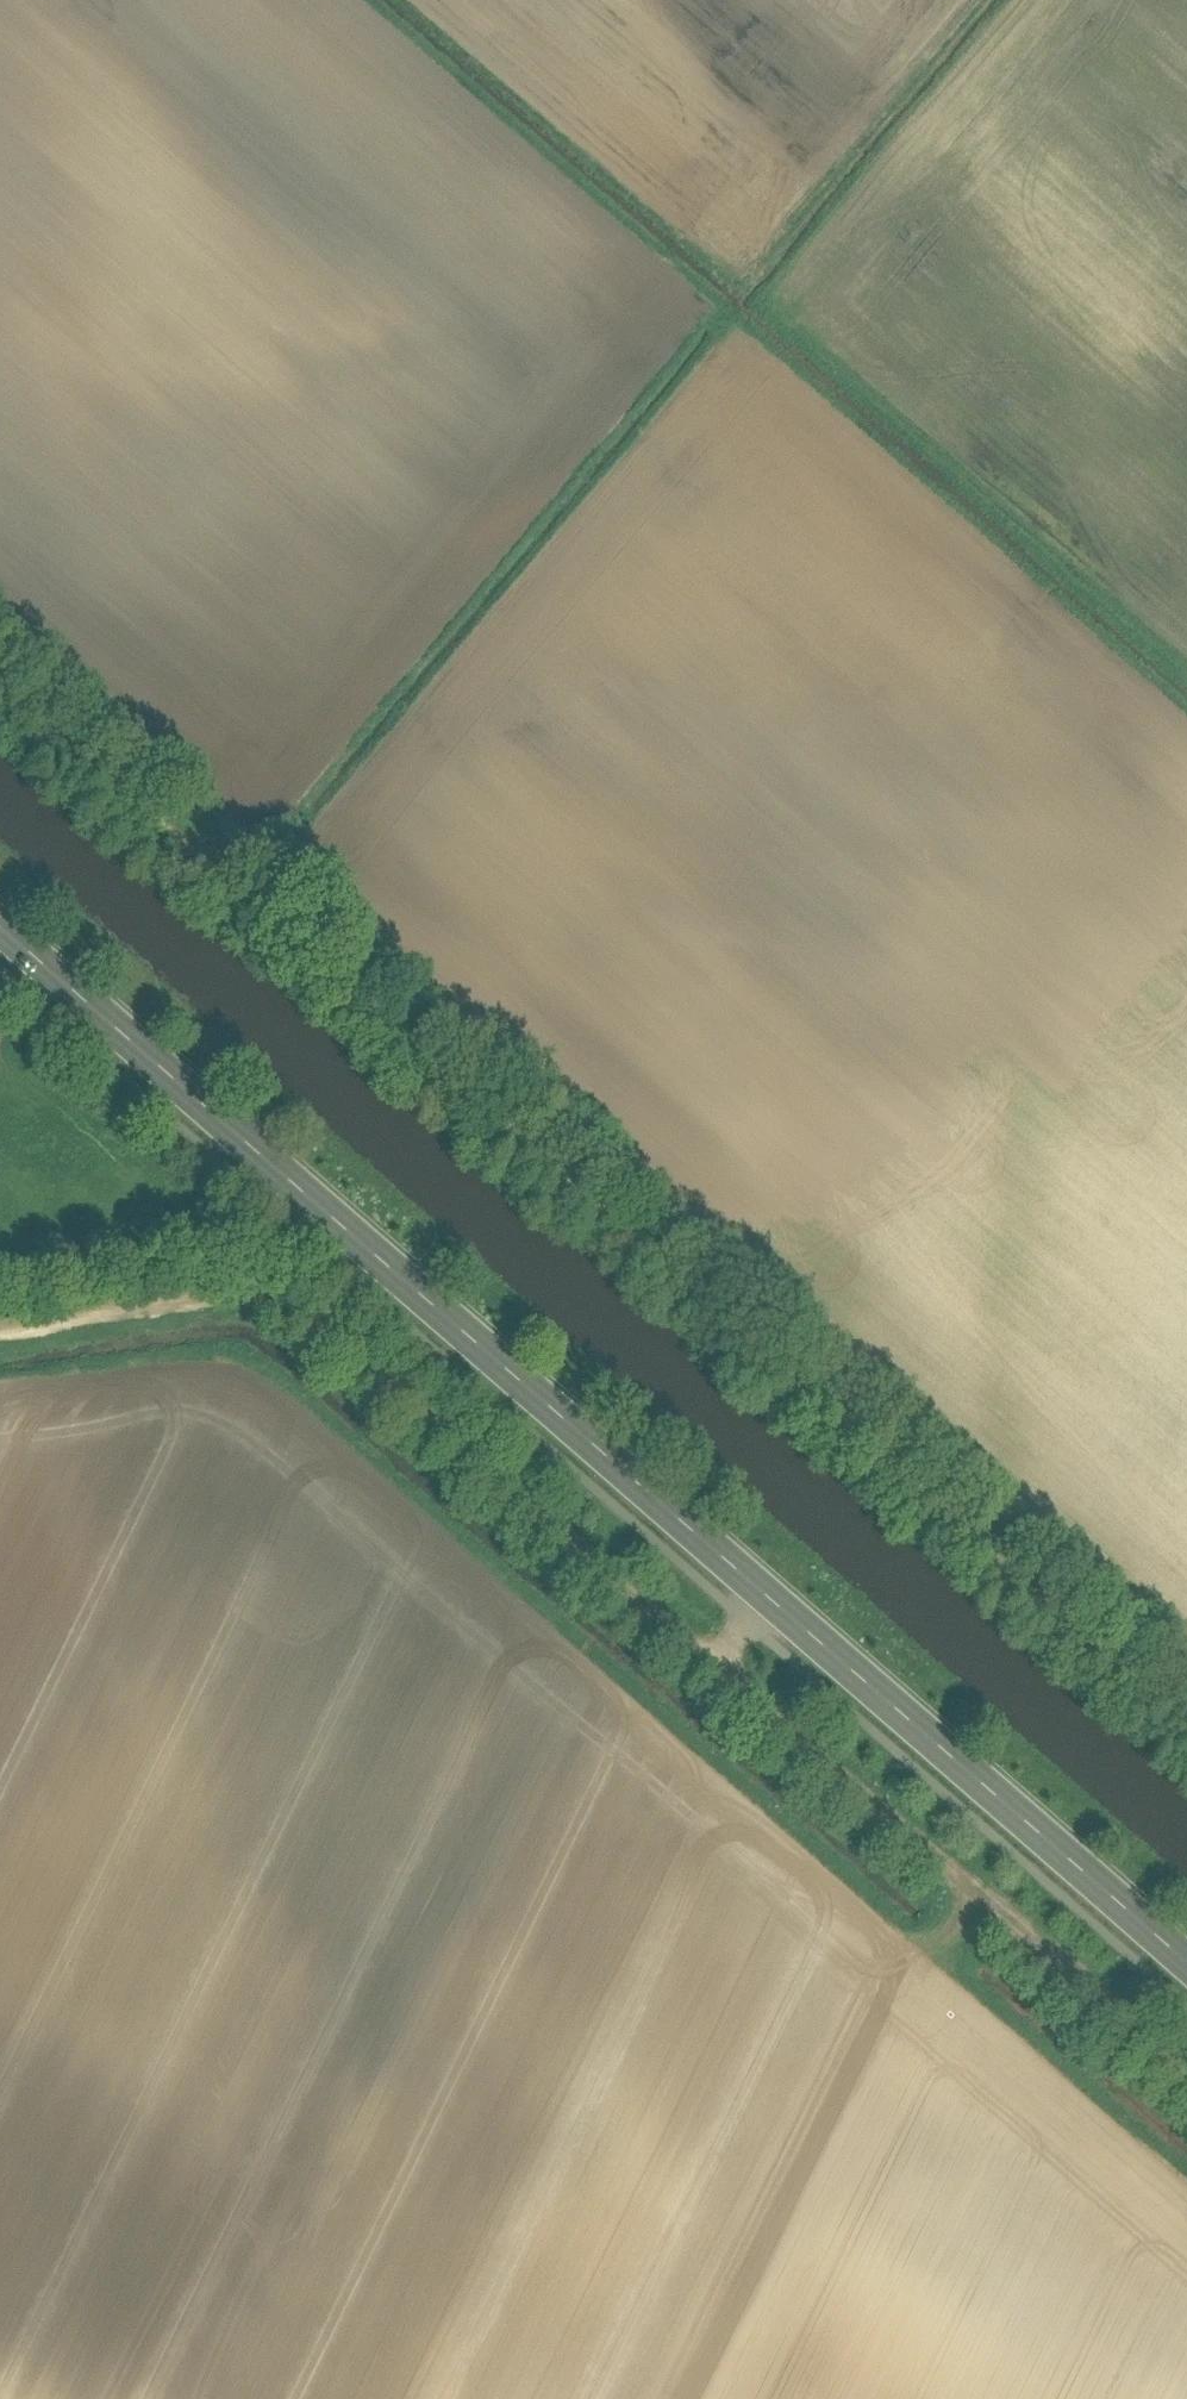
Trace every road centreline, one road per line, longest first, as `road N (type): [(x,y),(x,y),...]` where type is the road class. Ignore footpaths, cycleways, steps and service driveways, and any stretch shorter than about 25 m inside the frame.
road 1 (primary): [(0,935),(1186,1964)]
road 2 (track): [(1186,2082),(317,1322),(260,1286),(204,1281),(0,1309)]

